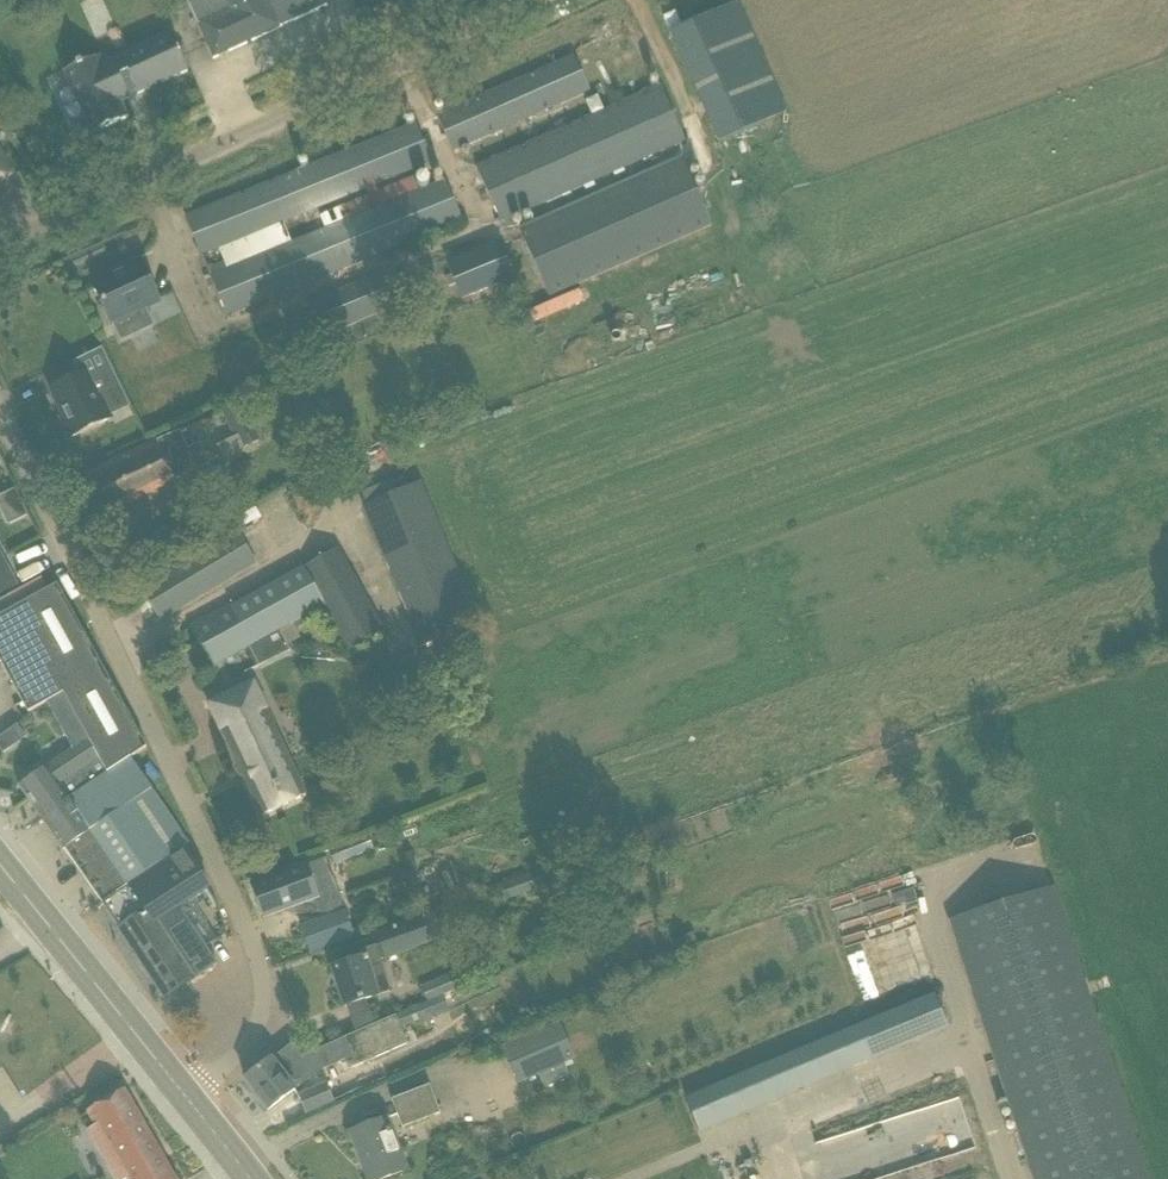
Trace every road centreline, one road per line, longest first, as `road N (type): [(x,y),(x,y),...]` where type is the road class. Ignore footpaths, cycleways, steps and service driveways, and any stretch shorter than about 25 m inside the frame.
road 1 (unclassified): [(190,1101),(250,1045),(261,1023),(258,960),(0,412)]
road 2 (unclassified): [(0,250),(528,0)]
road 3 (tertiary): [(0,861),(190,1101)]

